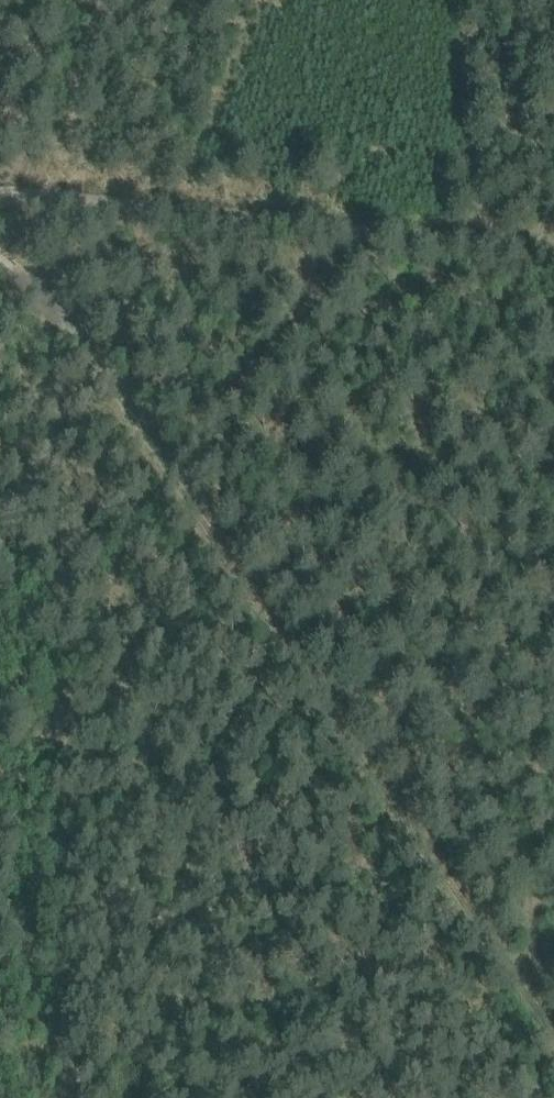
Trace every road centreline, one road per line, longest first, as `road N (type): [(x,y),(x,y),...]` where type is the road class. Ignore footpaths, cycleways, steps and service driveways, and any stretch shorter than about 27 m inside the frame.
road 1 (track): [(56,321),(99,368),(553,1032)]
road 2 (track): [(76,1097),(71,605),(56,321)]
road 3 (track): [(553,255),(0,196)]

